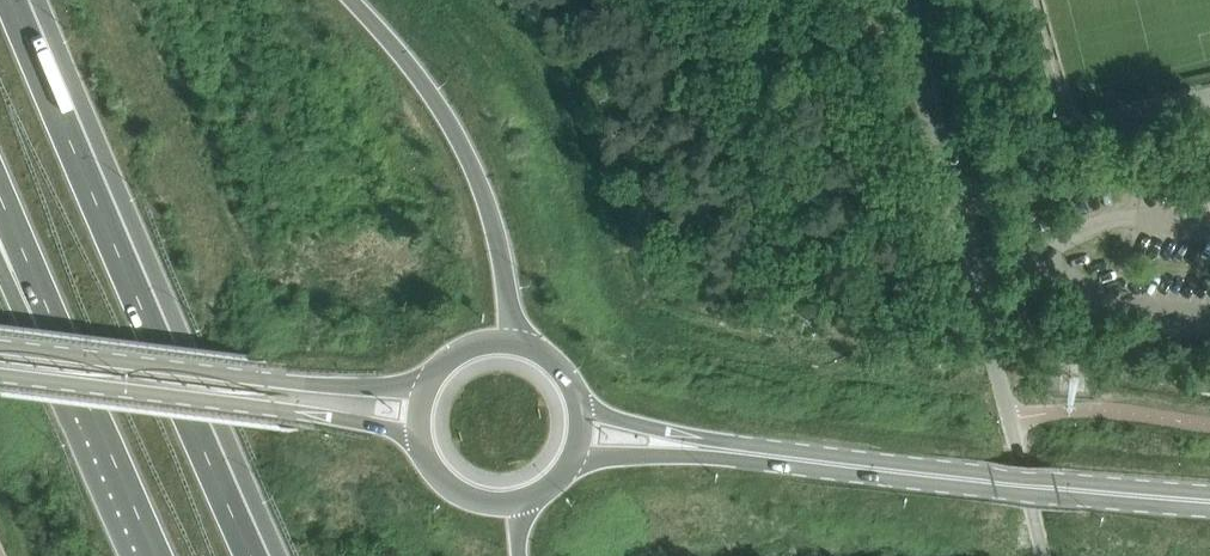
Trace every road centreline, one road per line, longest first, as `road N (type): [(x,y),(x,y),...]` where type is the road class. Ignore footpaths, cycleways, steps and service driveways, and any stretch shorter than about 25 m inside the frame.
road 1 (trunk): [(260,555),(18,0)]
road 2 (unclassified): [(1044,555),(904,0)]
road 3 (tertiary): [(687,444),(1209,499)]
road 4 (tertiary): [(423,385),(312,384),(0,343)]
road 5 (tertiary): [(0,375),(277,408),(415,437)]
road 6 (trunk): [(521,343),(504,242),(475,161),(432,87),(355,0)]
road 7 (trunk): [(0,213),(101,444)]
road 8 (trunk): [(0,271),(101,444)]
road 9 (tertiary): [(415,437),(436,480),(455,495),(478,505),(526,502)]
road 10 (trunk): [(101,444),(151,555)]

